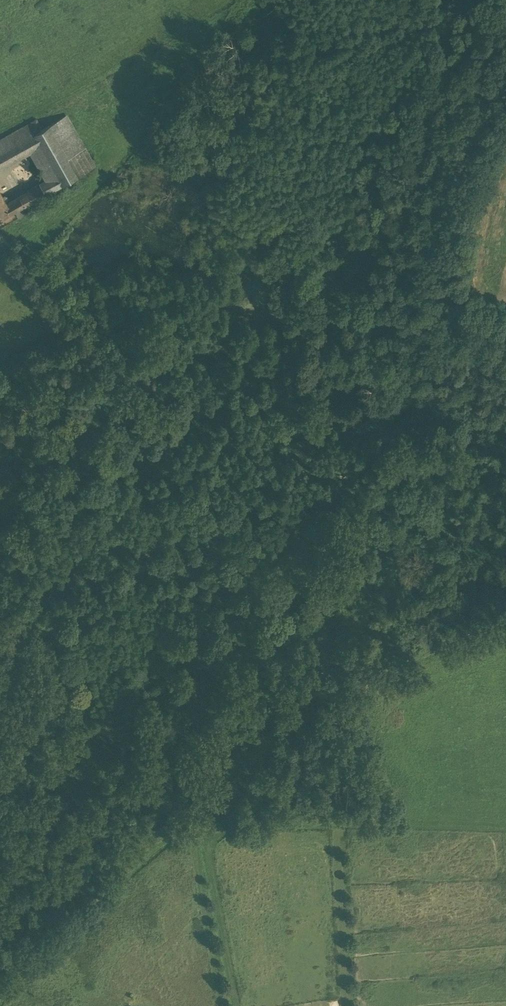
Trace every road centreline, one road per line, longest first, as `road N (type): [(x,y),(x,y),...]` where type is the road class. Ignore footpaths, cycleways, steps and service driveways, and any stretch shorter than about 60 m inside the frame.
road 1 (track): [(0,236),(143,387),(233,381),(340,419),(428,401)]

